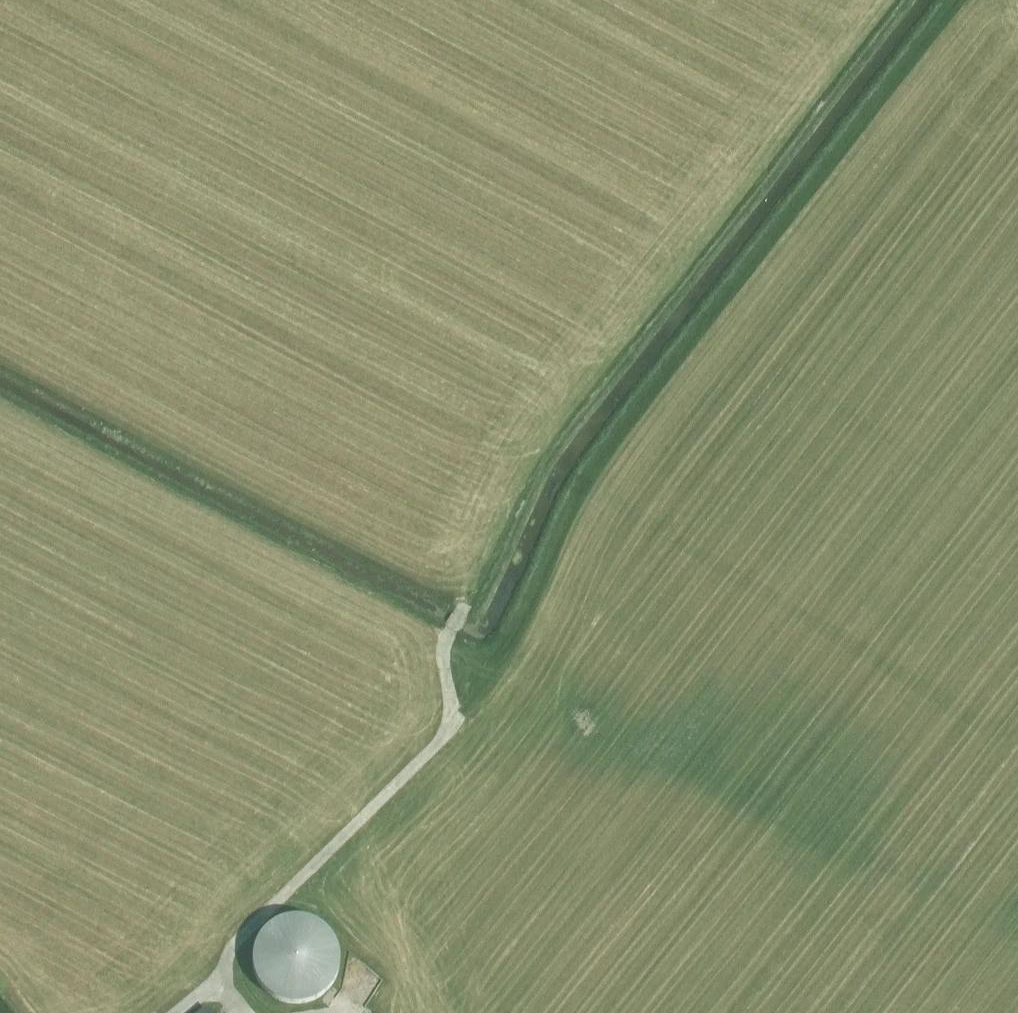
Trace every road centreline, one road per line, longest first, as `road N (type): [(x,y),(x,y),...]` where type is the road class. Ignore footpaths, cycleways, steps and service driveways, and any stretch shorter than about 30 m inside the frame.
road 1 (track): [(466,602),(444,646),(451,725),(233,943),(215,983),(177,1012)]

